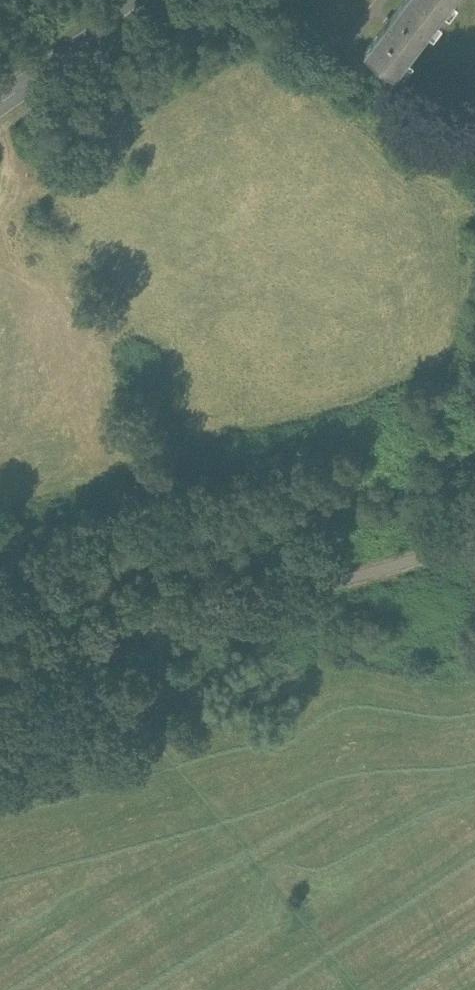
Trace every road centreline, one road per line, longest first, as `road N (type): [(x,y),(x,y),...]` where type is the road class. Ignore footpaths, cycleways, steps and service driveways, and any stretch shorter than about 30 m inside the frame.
road 1 (secondary): [(148,0),(0,100)]

